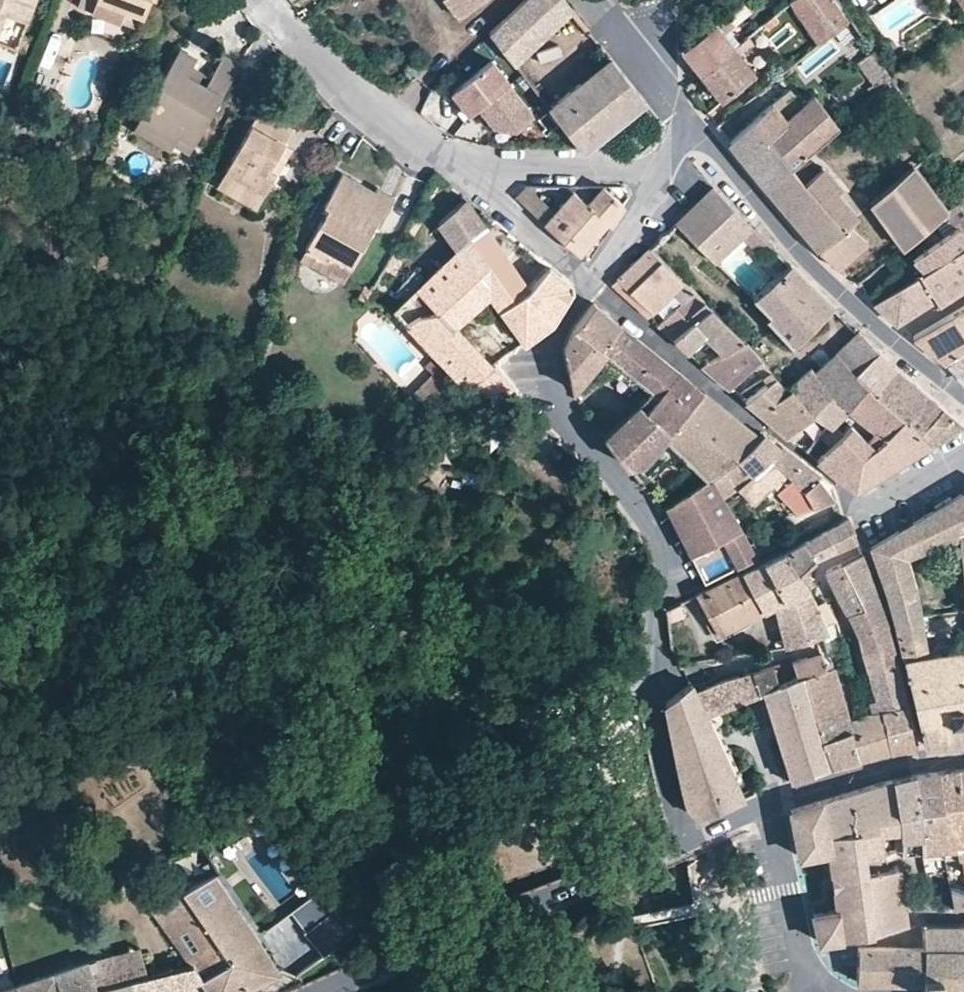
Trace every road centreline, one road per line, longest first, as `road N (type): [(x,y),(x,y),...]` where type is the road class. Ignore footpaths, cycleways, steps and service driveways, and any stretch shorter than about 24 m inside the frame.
road 1 (residential): [(680,836),(650,682),(664,541),(556,399),(554,345),(590,279)]
road 2 (tertiary): [(317,991),(680,836)]
road 3 (residential): [(690,126),(809,261),(963,397)]
road 4 (residential): [(269,0),(343,84),(469,171)]
road 5 (residential): [(765,419),(705,380),(590,279)]
road 6 (residential): [(771,798),(801,941),(817,969),(845,991)]
road 7 (residential): [(771,798),(890,761),(963,748)]
road 8 (residential): [(469,171),(661,170)]
road 9 (residential): [(590,279),(469,171)]
road 10 (residential): [(963,458),(877,513),(863,538)]
road 11 (residential): [(590,279),(661,170)]

